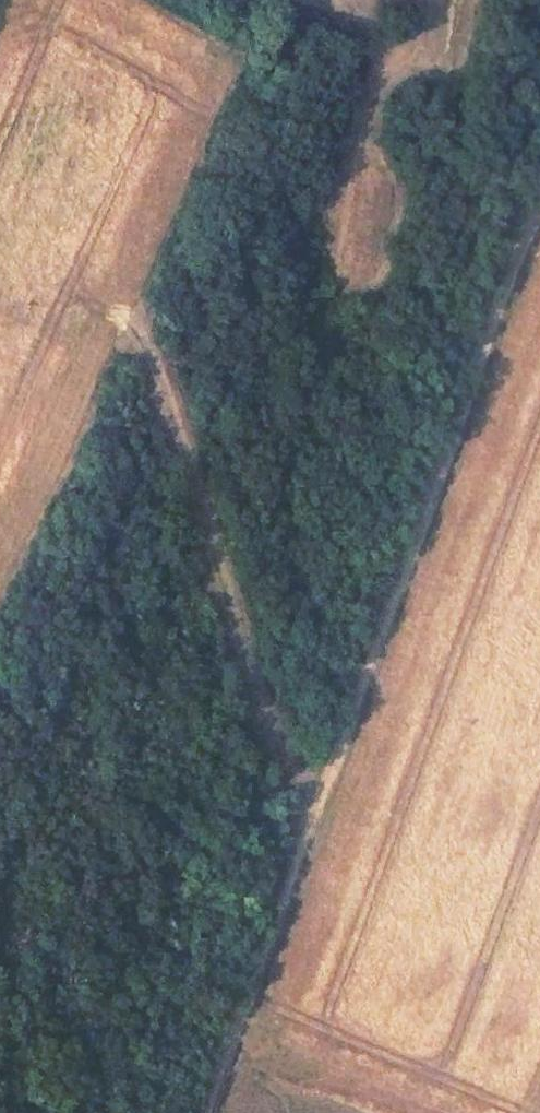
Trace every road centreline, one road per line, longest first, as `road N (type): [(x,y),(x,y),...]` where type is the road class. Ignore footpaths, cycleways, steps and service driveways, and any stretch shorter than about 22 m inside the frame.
road 1 (track): [(539,206),(207,1112)]
road 2 (track): [(315,809),(285,778),(138,335)]

